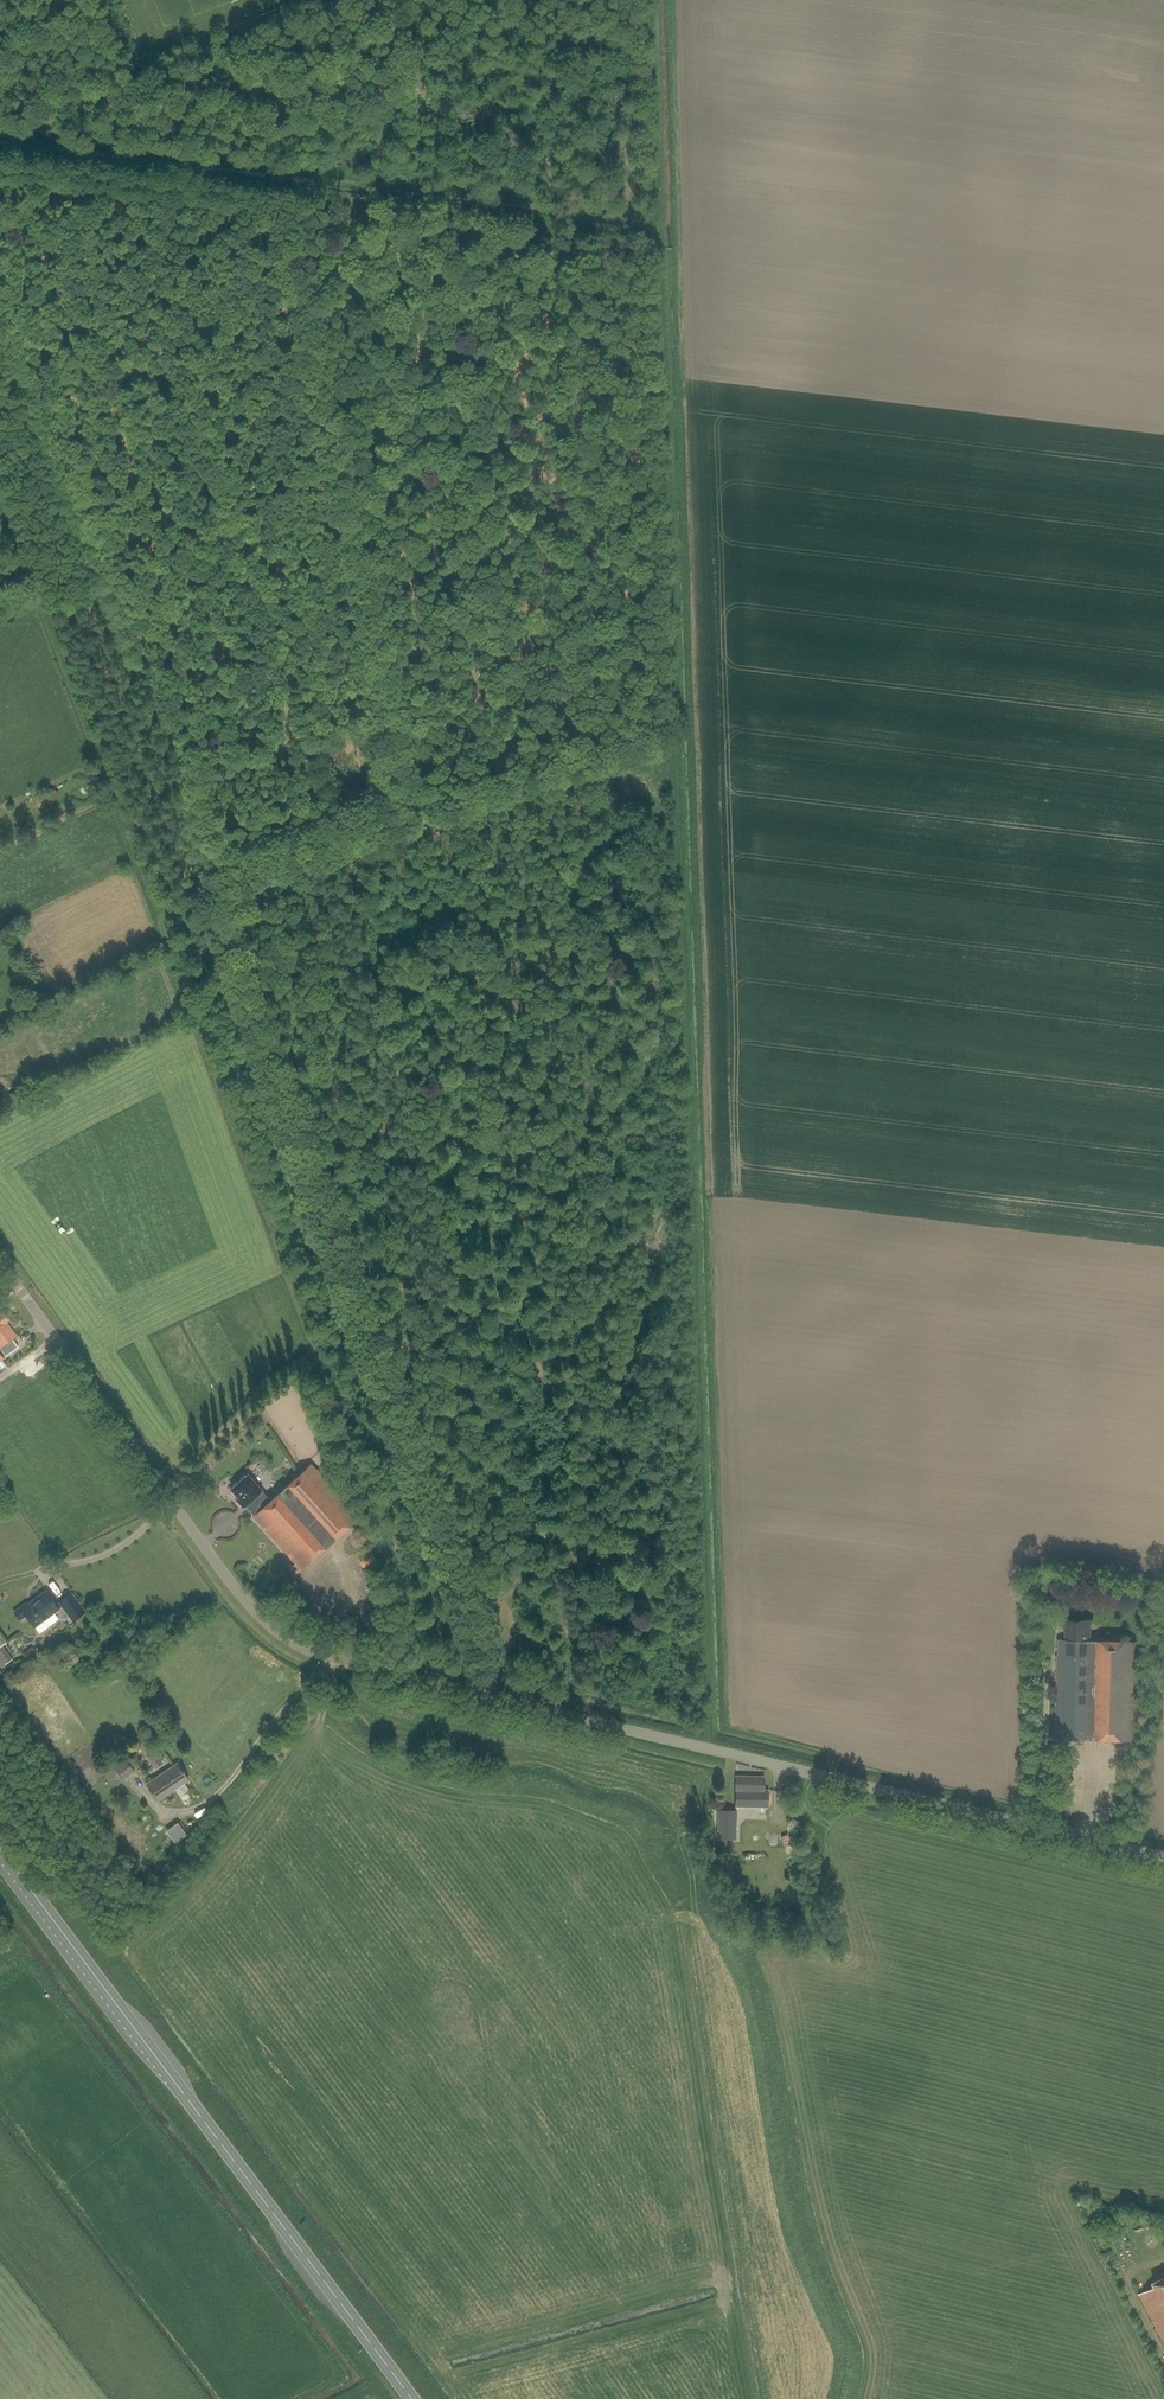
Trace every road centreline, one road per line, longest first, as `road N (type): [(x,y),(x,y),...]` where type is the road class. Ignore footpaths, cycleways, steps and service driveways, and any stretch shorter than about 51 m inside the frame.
road 1 (unclassified): [(1163,1857),(337,1662),(270,1627),(243,1599),(20,1298)]
road 2 (trunk): [(404,2398),(0,1852)]

